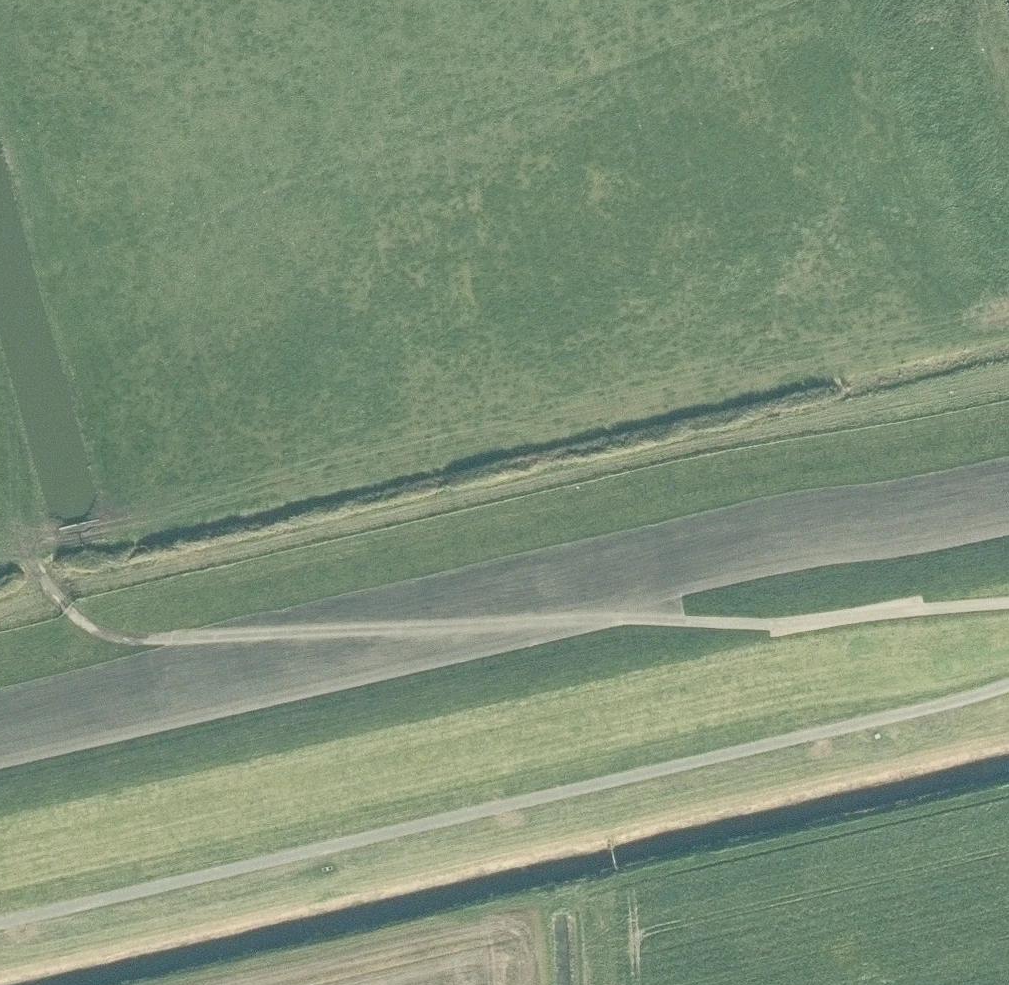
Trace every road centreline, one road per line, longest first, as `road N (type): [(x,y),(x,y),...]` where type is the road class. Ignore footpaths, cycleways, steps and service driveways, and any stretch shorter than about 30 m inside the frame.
road 1 (unclassified): [(0,923),(1008,685)]

